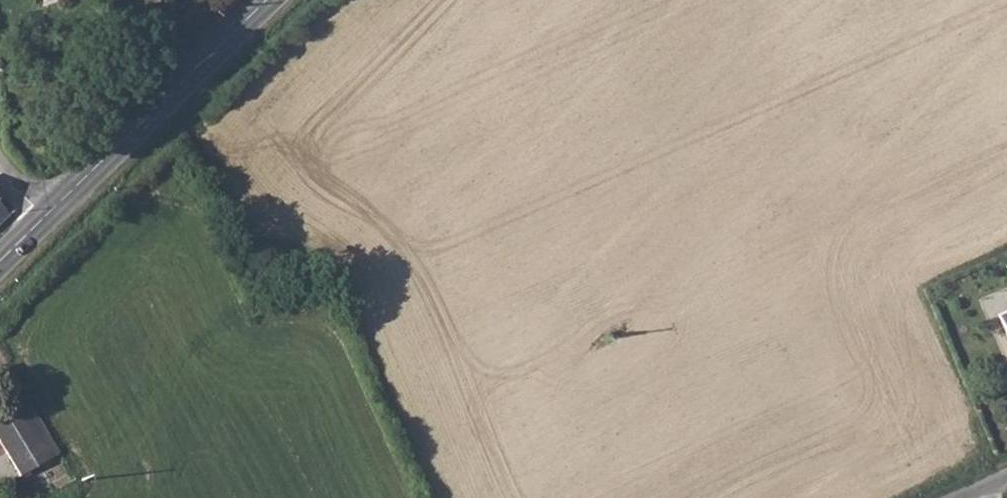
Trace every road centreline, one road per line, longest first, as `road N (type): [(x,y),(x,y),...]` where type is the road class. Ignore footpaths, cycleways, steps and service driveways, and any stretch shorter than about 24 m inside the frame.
road 1 (secondary): [(267,0),(41,222)]

